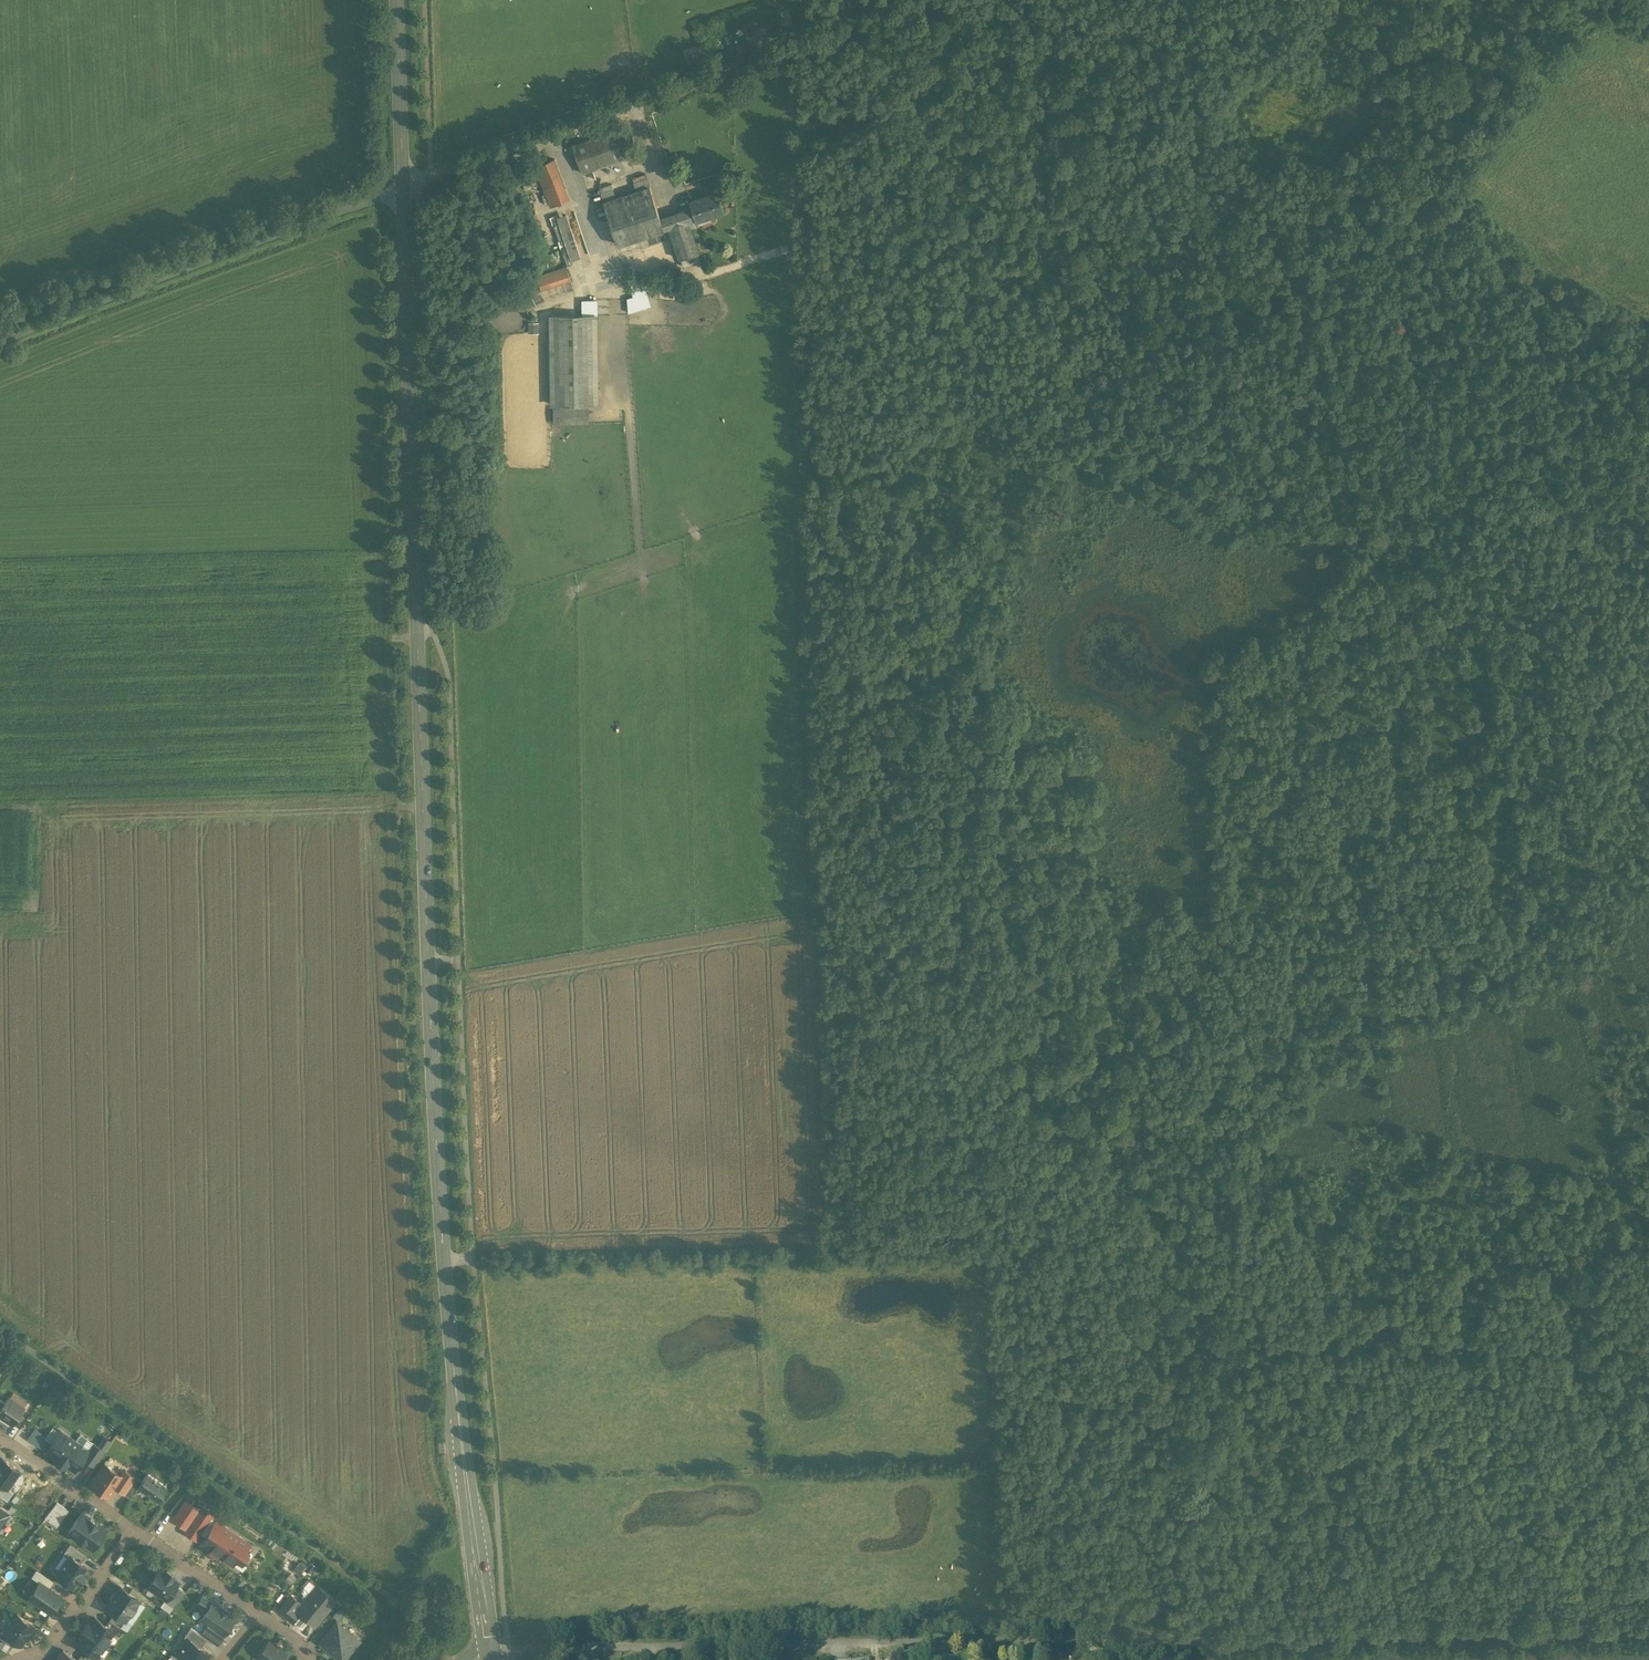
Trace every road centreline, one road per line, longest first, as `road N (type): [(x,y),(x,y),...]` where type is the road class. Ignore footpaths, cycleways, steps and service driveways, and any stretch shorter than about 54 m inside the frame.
road 1 (secondary): [(491,1659),(456,1389),(437,1148),(403,188)]
road 2 (unclassified): [(497,1659),(509,1653),(652,1646),(1648,1627)]
road 3 (unclassified): [(413,1612),(0,1332)]
road 4 (unclassified): [(0,341),(403,188)]
road 5 (secondary): [(403,188),(397,0)]
road 6 (residential): [(15,1659),(44,1647),(131,1531)]
road 7 (residential): [(131,1531),(0,1441)]
road 8 (residential): [(256,1618),(131,1531)]

